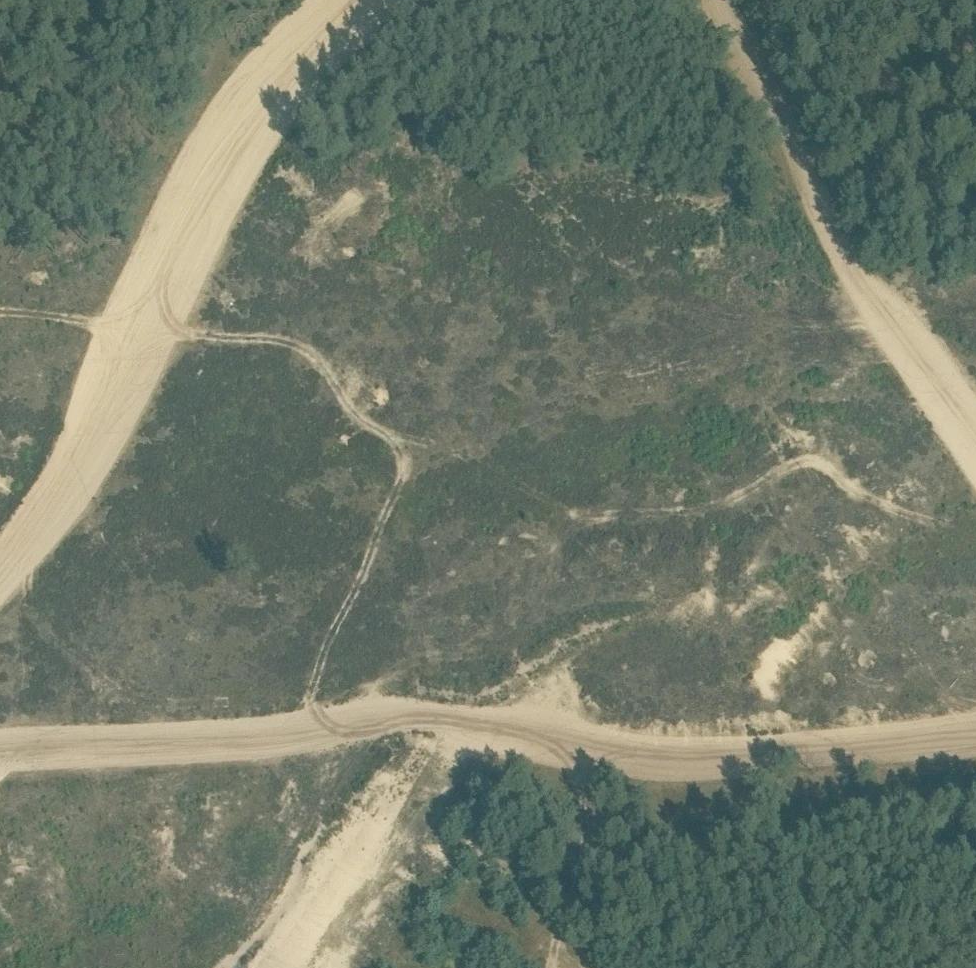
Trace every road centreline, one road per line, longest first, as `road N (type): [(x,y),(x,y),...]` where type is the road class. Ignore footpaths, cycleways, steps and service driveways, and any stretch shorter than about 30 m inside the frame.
road 1 (track): [(0,751),(428,719),(606,753),(701,760),(975,739)]
road 2 (track): [(0,569),(104,433),(172,250),(256,108),(367,0)]
road 3 (track): [(712,0),(859,277),(975,454)]

